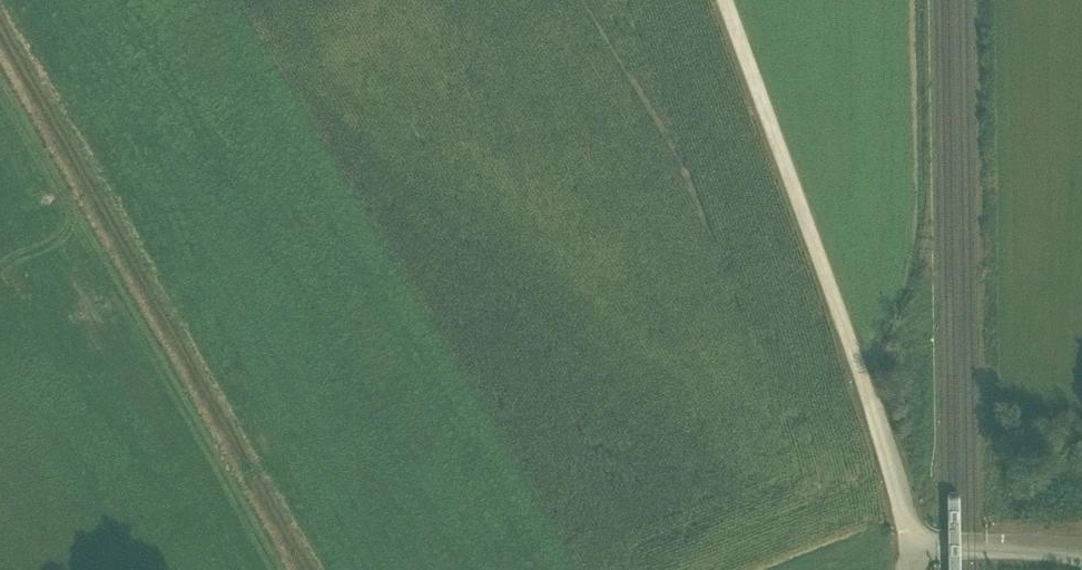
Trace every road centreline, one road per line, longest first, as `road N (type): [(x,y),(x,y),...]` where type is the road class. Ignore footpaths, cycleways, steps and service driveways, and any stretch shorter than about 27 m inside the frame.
road 1 (track): [(724,0),(919,555)]
road 2 (unclassified): [(913,569),(936,548),(1081,555)]

